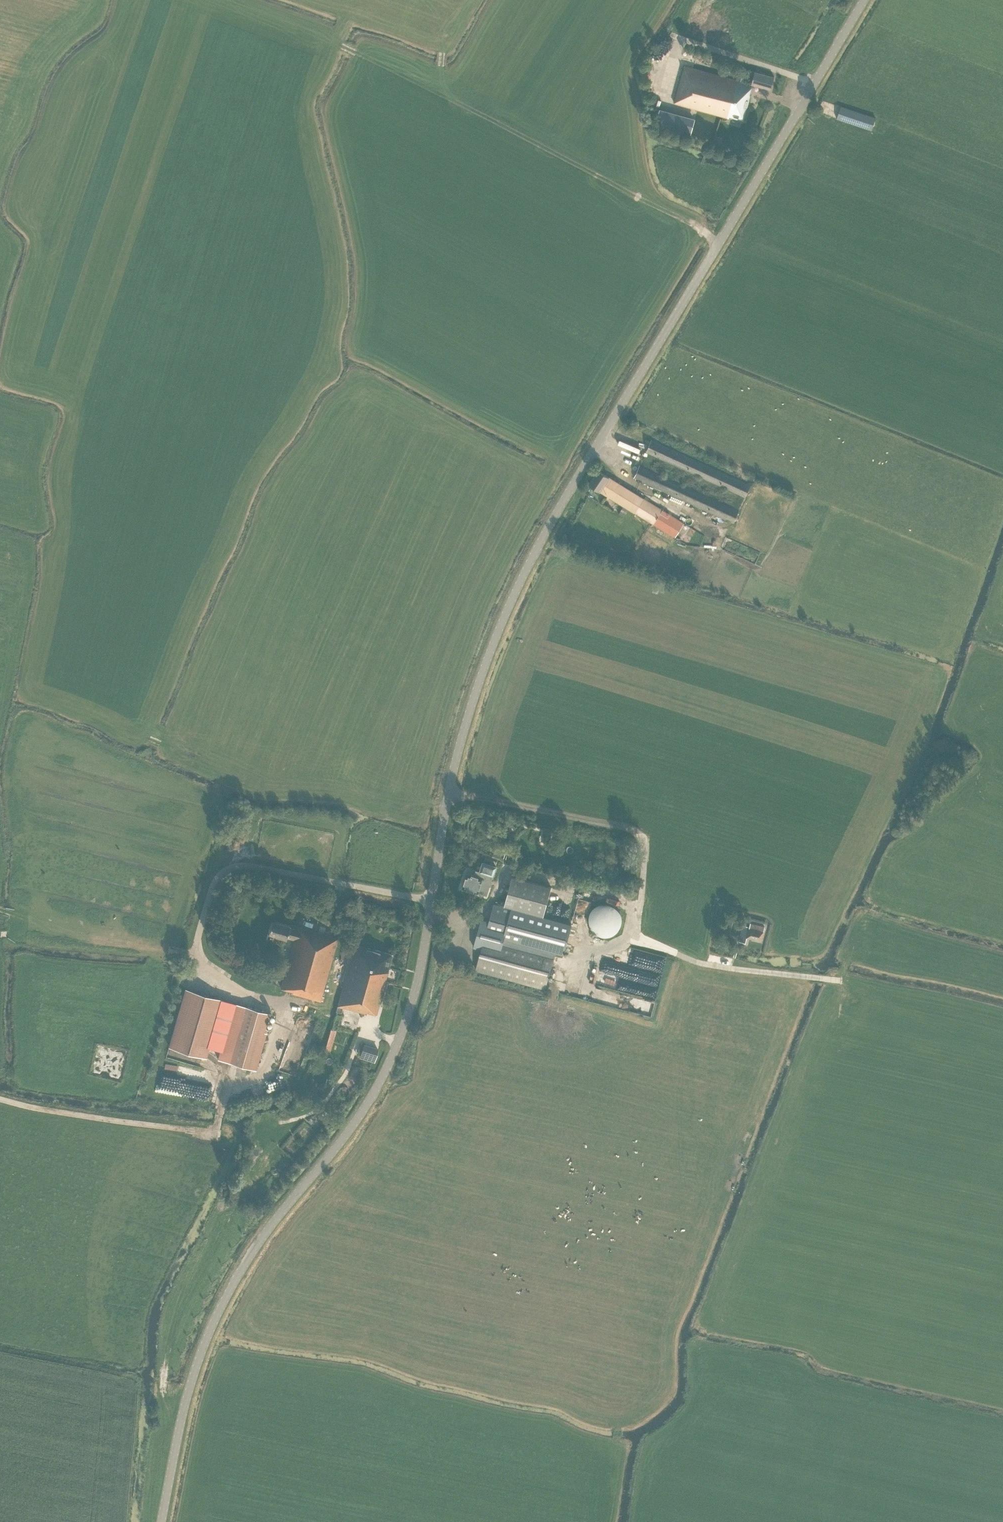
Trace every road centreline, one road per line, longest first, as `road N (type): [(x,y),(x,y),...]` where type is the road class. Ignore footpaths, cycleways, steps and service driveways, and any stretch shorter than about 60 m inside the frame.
road 1 (tertiary): [(449,795),(464,728),(524,575),(864,0)]
road 2 (tertiary): [(161,1521),(187,1397),(217,1317),(271,1227),(353,1124),(399,1038),(425,947),(449,795)]
road 3 (unclassified): [(449,795),(640,831),(638,936),(701,962),(837,980)]
road 4 (track): [(289,1008),(267,1072),(229,1078),(214,1132),(0,1098)]

